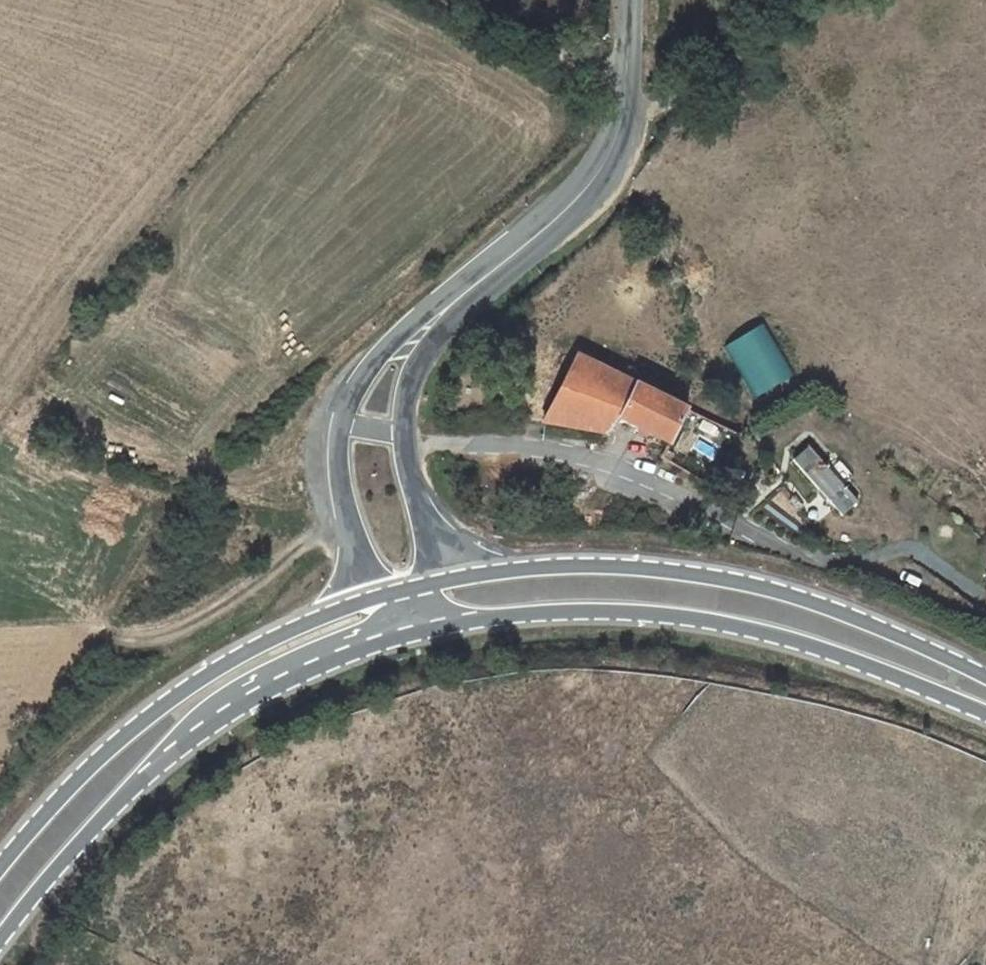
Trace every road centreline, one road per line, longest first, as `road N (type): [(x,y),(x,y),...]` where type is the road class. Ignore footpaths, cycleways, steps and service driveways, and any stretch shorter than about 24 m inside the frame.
road 1 (secondary): [(985,676),(849,612),(718,578),(558,572),(438,590)]
road 2 (secondary): [(440,637),(575,622),(719,630),(832,657),(985,720)]
road 3 (secondary): [(0,946),(67,866),(190,750),(310,680),(399,646)]
road 4 (secondary): [(375,606),(269,653),(146,732),(0,875)]
road 5 (tertiary): [(449,307),(371,369),(348,423),(342,466),(375,606)]
road 6 (tertiary): [(628,88),(606,187),(576,227),(449,307)]
road 7 (tertiary): [(438,590),(405,436),(417,371),(449,307)]
road 8 (track): [(624,125),(679,99),(815,0)]
road 9 (unclassified): [(628,88),(564,74),(432,0)]

